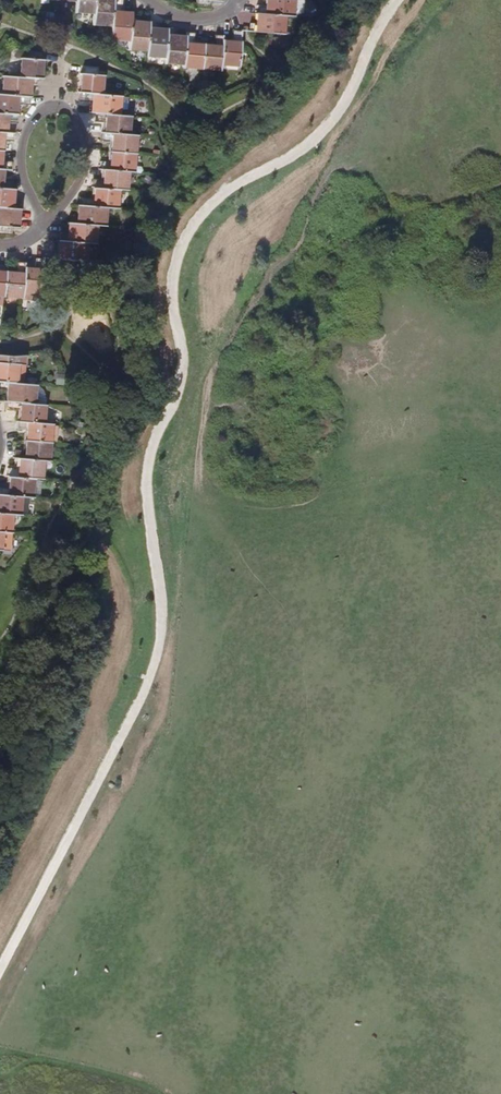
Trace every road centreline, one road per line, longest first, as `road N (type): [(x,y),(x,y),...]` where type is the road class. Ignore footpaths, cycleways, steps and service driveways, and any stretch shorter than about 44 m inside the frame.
road 1 (residential): [(64,103),(40,105),(18,149),(20,175),(46,219)]
road 2 (residential): [(46,219),(74,198),(89,167),(87,128),(64,103)]

